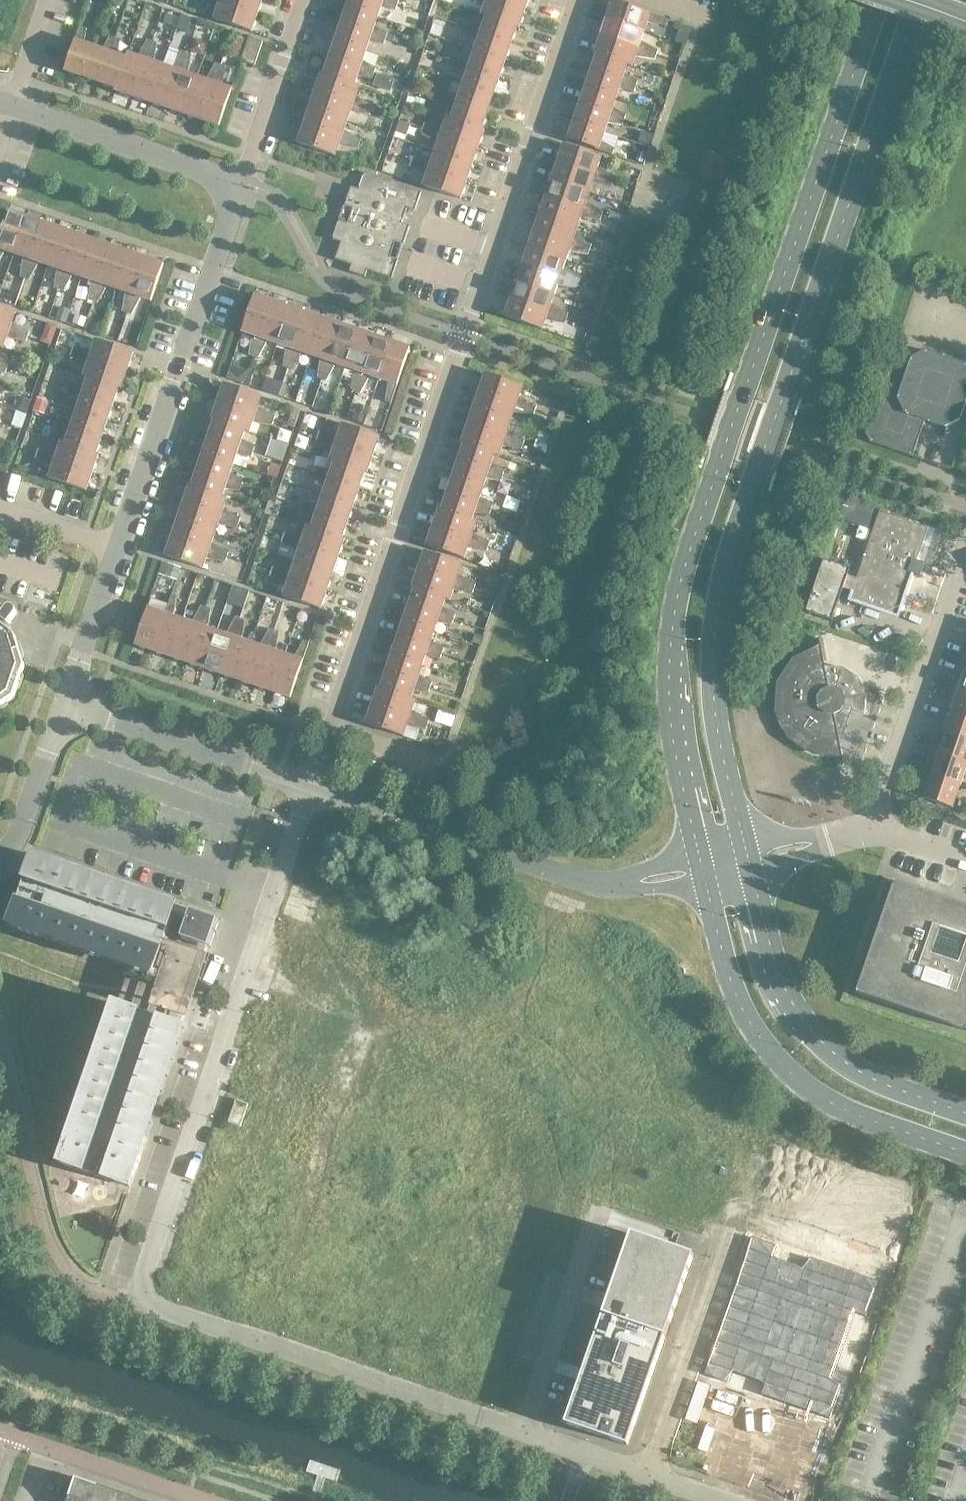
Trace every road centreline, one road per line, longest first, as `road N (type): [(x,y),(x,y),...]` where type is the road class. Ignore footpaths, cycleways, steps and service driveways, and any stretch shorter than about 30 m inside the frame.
road 1 (residential): [(520,1429),(141,1297),(311,788)]
road 2 (secondary): [(879,0),(744,383),(674,624),(670,693),(705,867)]
road 3 (secondary): [(746,857),(714,712),(714,625),(781,391),(920,0)]
road 4 (residential): [(311,788),(571,0)]
road 5 (secondary): [(705,867),(736,994),(766,1047),(833,1104),(965,1153)]
road 6 (residential): [(705,867),(595,883),(311,788)]
road 7 (residential): [(119,544),(239,181)]
road 8 (secondary): [(965,1113),(869,1077),(815,1036),(777,973),(746,857)]
road 9 (unclassified): [(965,556),(873,828)]
road 10 (residential): [(311,788),(65,704)]
road 11 (residential): [(733,1234),(654,1472)]
road 12 (residential): [(239,181),(15,104)]
road 13 (residential): [(520,1429),(596,1210)]
road 14 (unclassified): [(24,1500),(43,1446),(193,1500)]
road 15 (residential): [(239,181),(302,0)]
road 16 (residential): [(0,863),(10,860),(65,704)]
road 17 (residential): [(65,704),(119,544)]
road 18 (residential): [(654,1472),(520,1429)]
road 19 (unclassified): [(873,828),(746,857)]
road 20 (residential): [(119,544),(0,505)]

